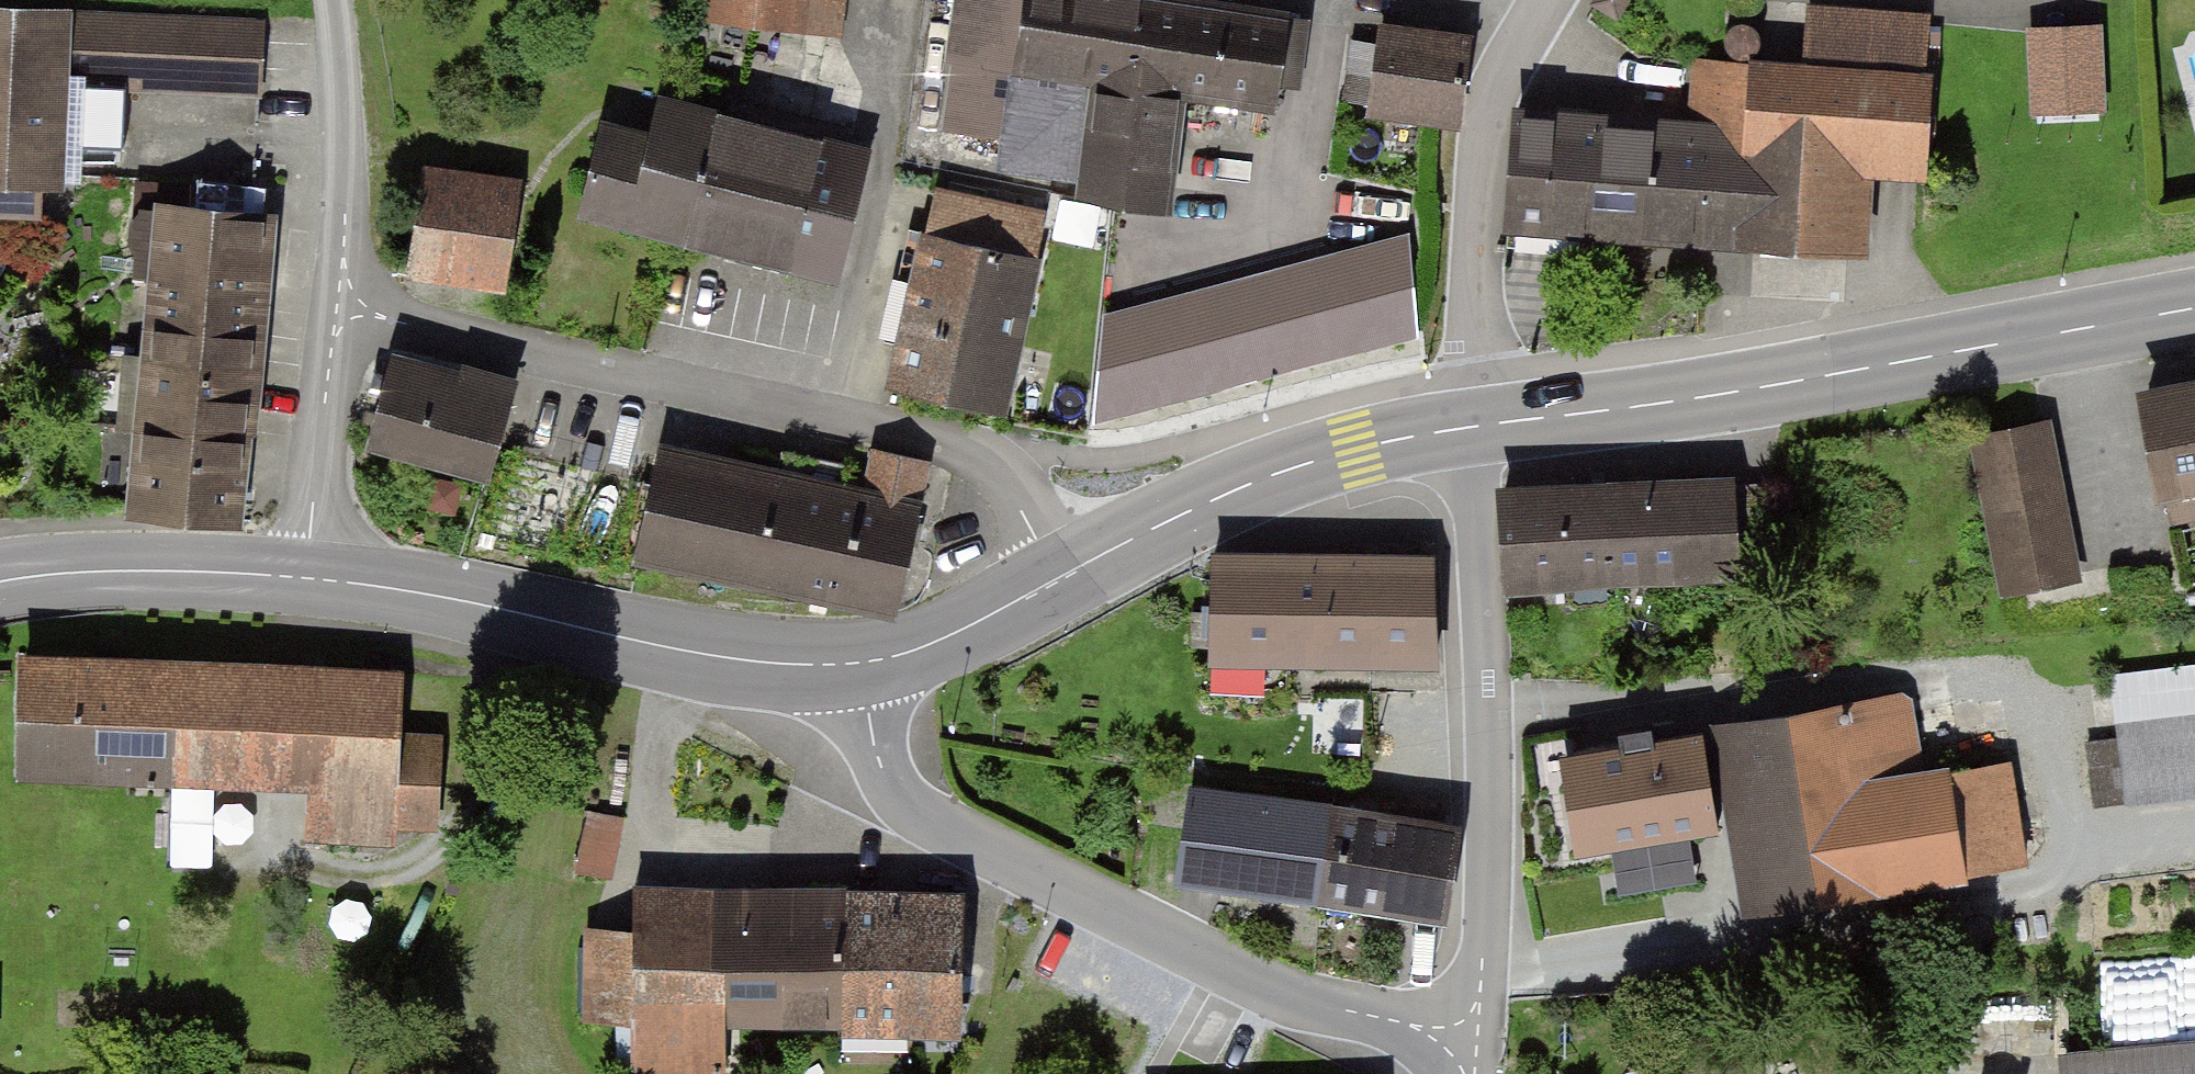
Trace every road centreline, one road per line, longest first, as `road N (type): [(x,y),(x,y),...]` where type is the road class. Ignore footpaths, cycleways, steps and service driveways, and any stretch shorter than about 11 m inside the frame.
road 1 (residential): [(350,308),(938,442),(985,464),(1002,484),(1059,579)]
road 2 (unclassified): [(1463,1040),(1299,1000),(926,822),(897,796),(875,758),(863,662)]
road 3 (primary): [(2194,306),(1701,396),(1477,423)]
road 4 (primary): [(863,662),(711,656),(437,596),(307,579)]
road 5 (unclassified): [(1477,423),(1490,706),(1487,880)]
road 6 (primary): [(1477,423),(1283,471),(1059,579)]
road 7 (residential): [(1545,0),(1506,64),(1486,135),(1477,423)]
road 8 (residential): [(332,0),(350,308)]
road 9 (primary): [(307,579),(195,569),(0,583)]
road 10 (residential): [(350,308),(333,340),(307,579)]
road 11 (primary): [(1059,579),(948,638),(863,662)]
road 12 (unclassified): [(1463,1040),(1479,1006),(1487,880)]
road 13 (track): [(2062,846),(2194,846)]

